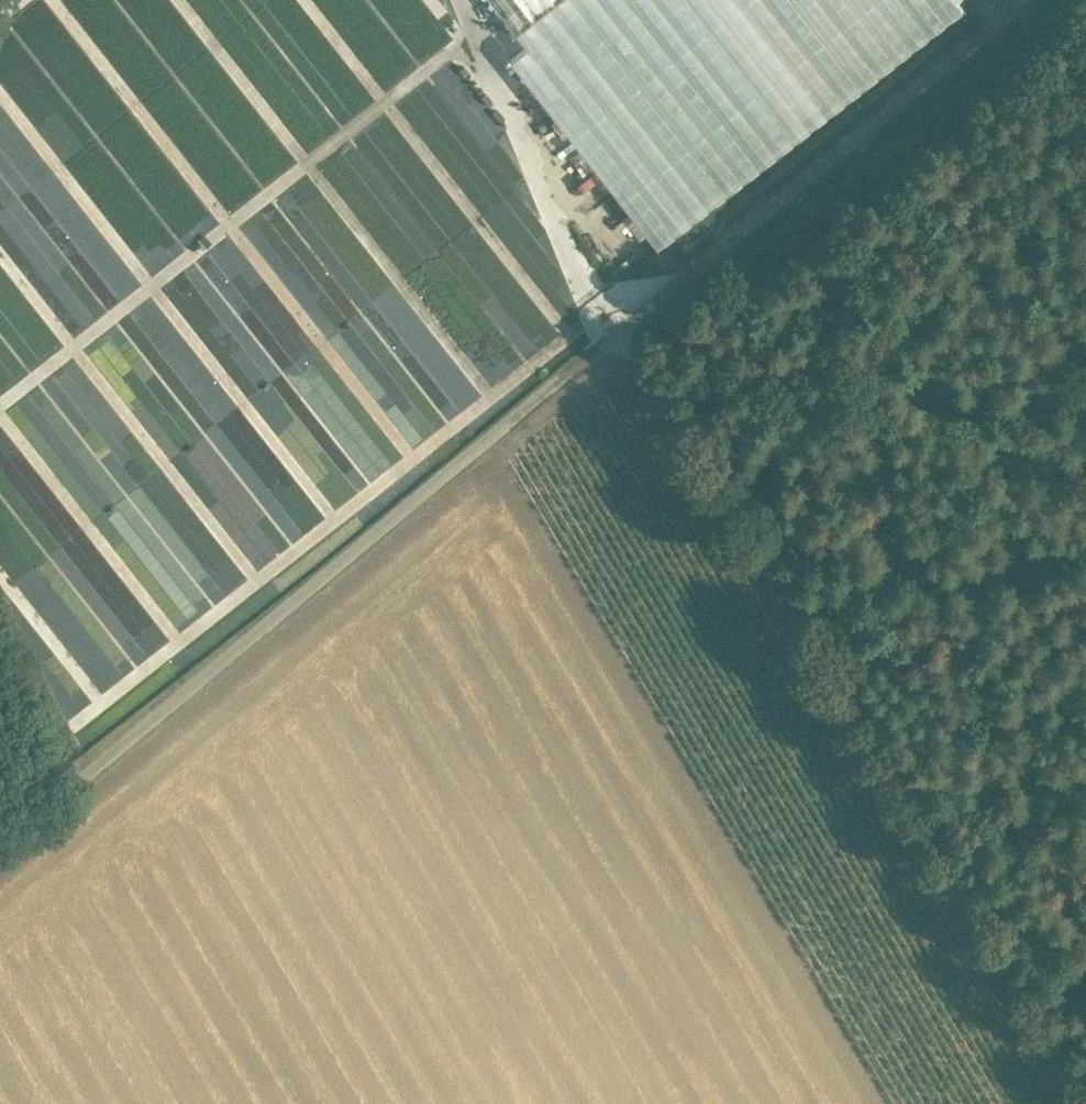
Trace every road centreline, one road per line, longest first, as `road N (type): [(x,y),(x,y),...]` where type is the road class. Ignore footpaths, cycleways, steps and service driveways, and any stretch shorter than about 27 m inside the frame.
road 1 (unclassified): [(1027,0),(608,335),(0,845)]
road 2 (track): [(1074,1103),(641,371),(608,335)]

